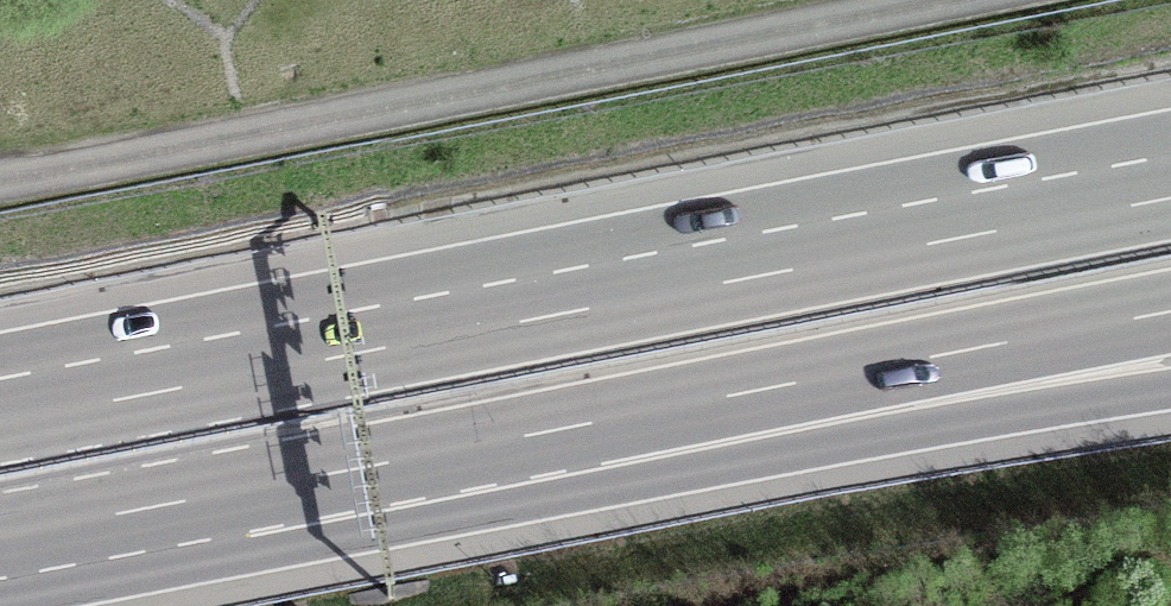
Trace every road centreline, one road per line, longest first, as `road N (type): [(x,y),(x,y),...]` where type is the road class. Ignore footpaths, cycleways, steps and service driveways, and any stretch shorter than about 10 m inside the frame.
road 1 (motorway): [(1170,198),(0,419)]
road 2 (motorway): [(0,535),(657,412)]
road 3 (motorway): [(657,412),(1170,311)]
road 4 (motorway): [(657,412),(1170,369)]

